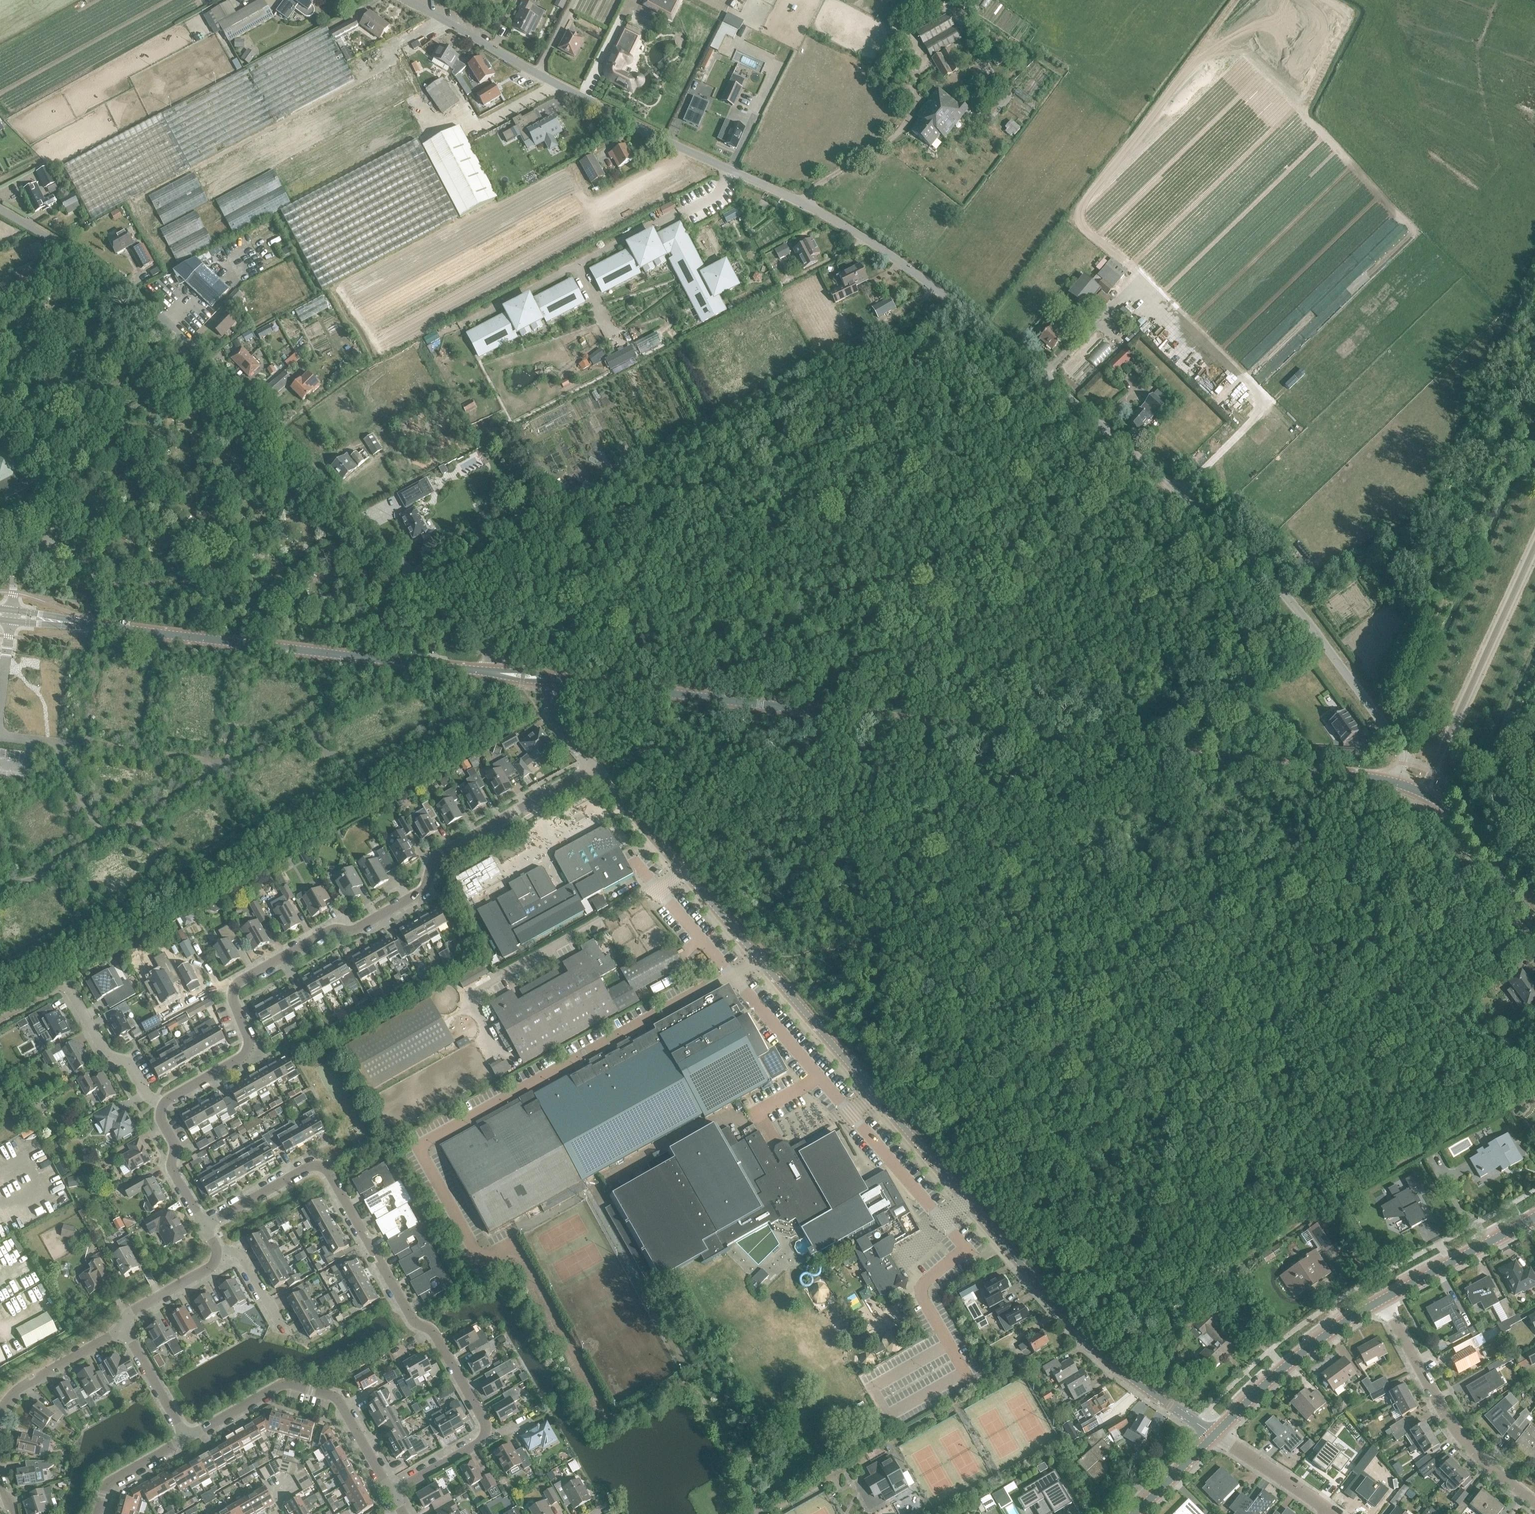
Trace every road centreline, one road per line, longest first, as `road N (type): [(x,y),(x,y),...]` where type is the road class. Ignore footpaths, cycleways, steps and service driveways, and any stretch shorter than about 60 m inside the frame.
road 1 (residential): [(730,170),(901,261),(1237,537),(1282,584),(1385,727),(1402,758),(1399,784)]
road 2 (tertiary): [(1216,1437),(1109,1361),(1009,1256),(593,766)]
road 3 (tertiary): [(1399,784),(554,679)]
road 4 (unclassified): [(494,672),(490,650),(287,438),(102,269),(0,211)]
road 5 (residential): [(163,1105),(243,1056),(248,1036),(232,991),(244,978),(423,891),(434,857),(593,766)]
road 6 (residential): [(393,1492),(474,1445),(484,1419),(434,1329),(409,1318),(327,1174),(317,1168),(206,1227)]
road 7 (tertiary): [(494,672),(0,614)]
road 8 (residential): [(405,0),(730,170)]
road 9 (residential): [(466,323),(719,193),(730,170)]
road 10 (residential): [(393,1492),(328,1394),(292,1384),(187,1439)]
road 11 (unclassified): [(1423,793),(1534,551)]
road 12 (residential): [(1383,1300),(1470,1451),(1534,1501)]
road 13 (secondary): [(1216,1437),(1296,1358),(1383,1300)]
road 14 (tertiary): [(1534,924),(1444,807),(1423,793)]
road 15 (secondary): [(1383,1300),(1534,1220)]
road 16 (residential): [(65,982),(110,1057),(127,1062),(149,1098),(163,1105)]
road 17 (residential): [(0,1415),(24,1386),(123,1327)]
road 18 (residential): [(1330,1513),(1216,1437)]
road 19 (residential): [(206,1227),(171,1165),(163,1105)]
road 20 (residential): [(187,1439),(123,1327)]
road 21 (residential): [(123,1327),(133,1310),(214,1264),(218,1249)]
road 22 (residential): [(99,1513),(113,1482),(187,1439)]

